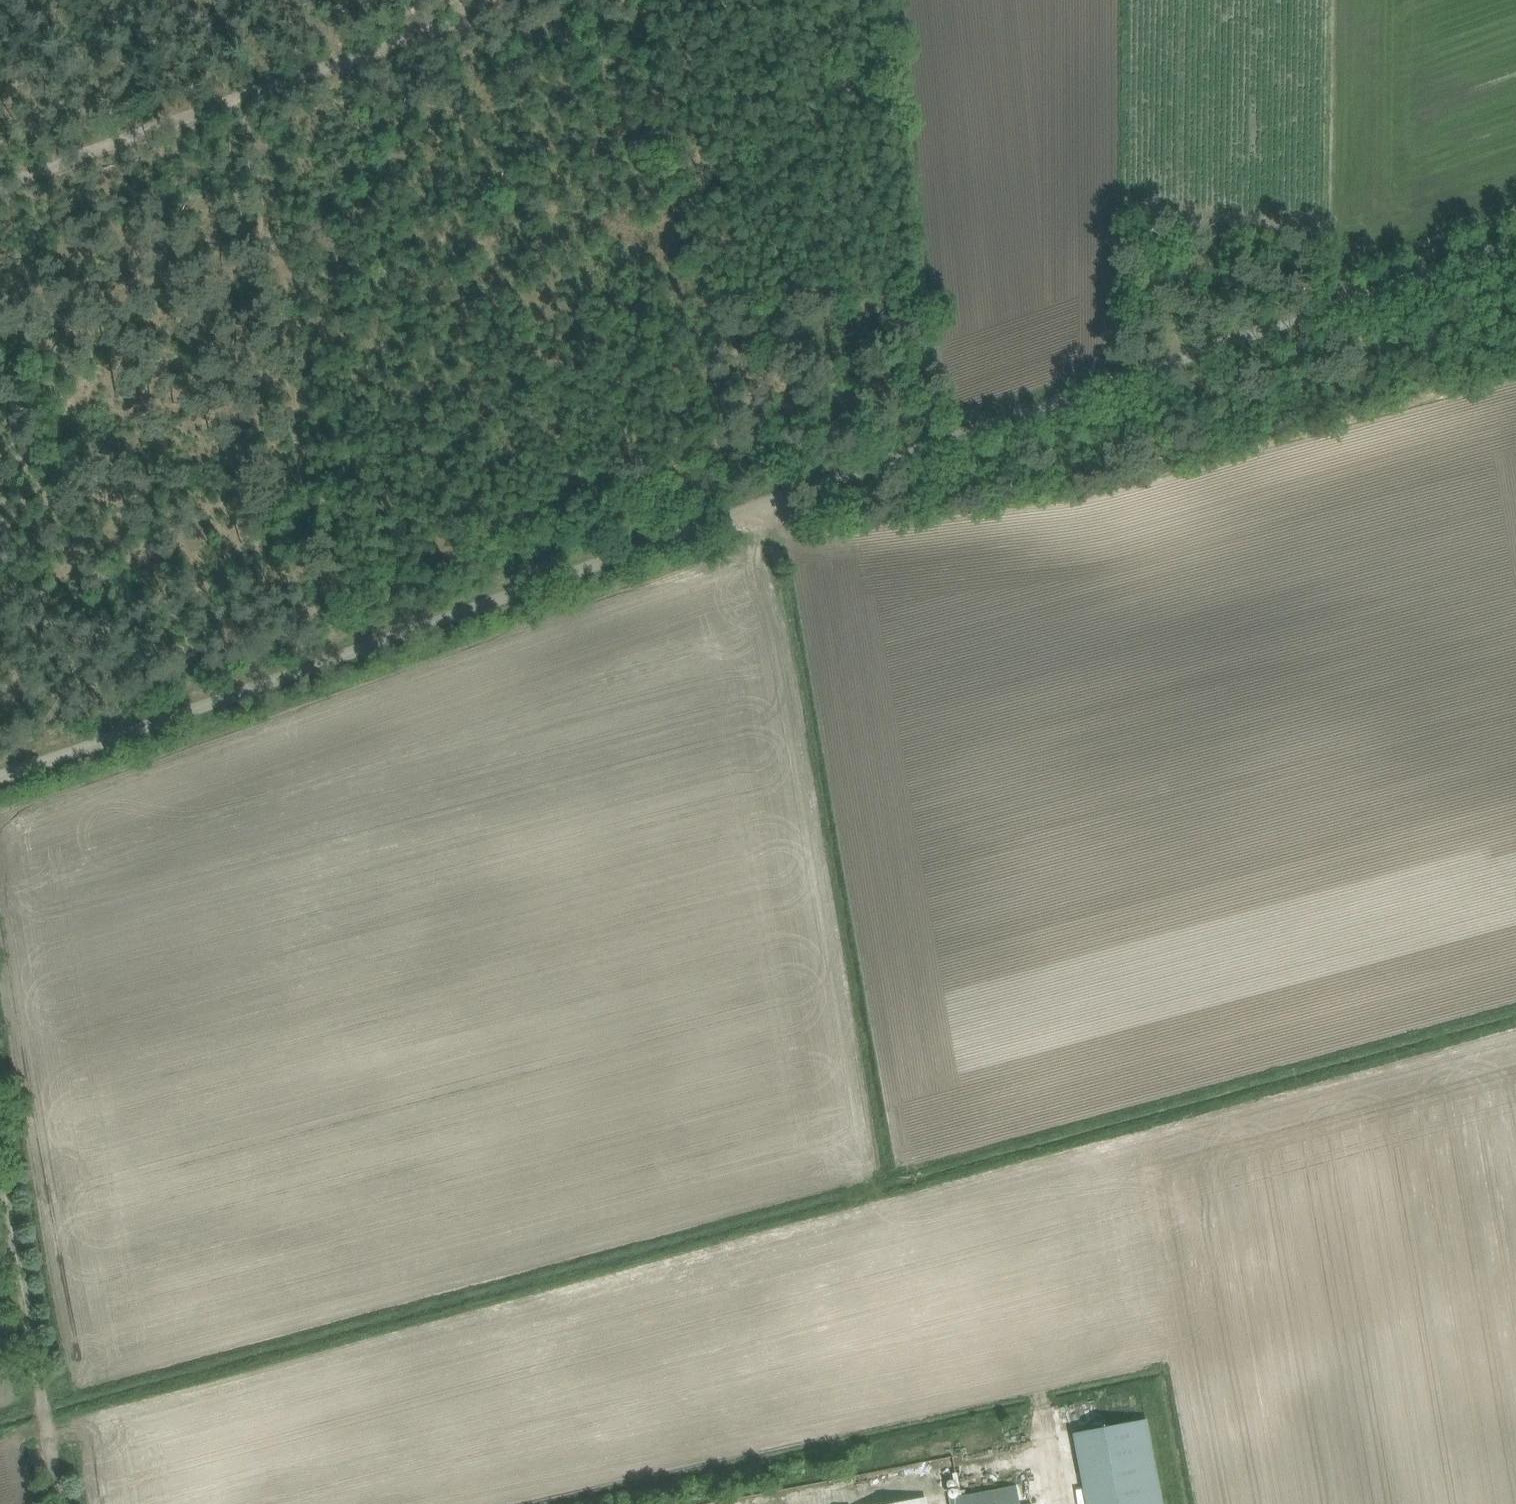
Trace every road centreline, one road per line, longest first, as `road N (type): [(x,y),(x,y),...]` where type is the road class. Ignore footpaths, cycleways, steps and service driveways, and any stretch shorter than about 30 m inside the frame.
road 1 (unclassified): [(0,788),(1515,244)]
road 2 (track): [(0,188),(482,0)]
road 3 (track): [(0,1138),(65,1503)]

